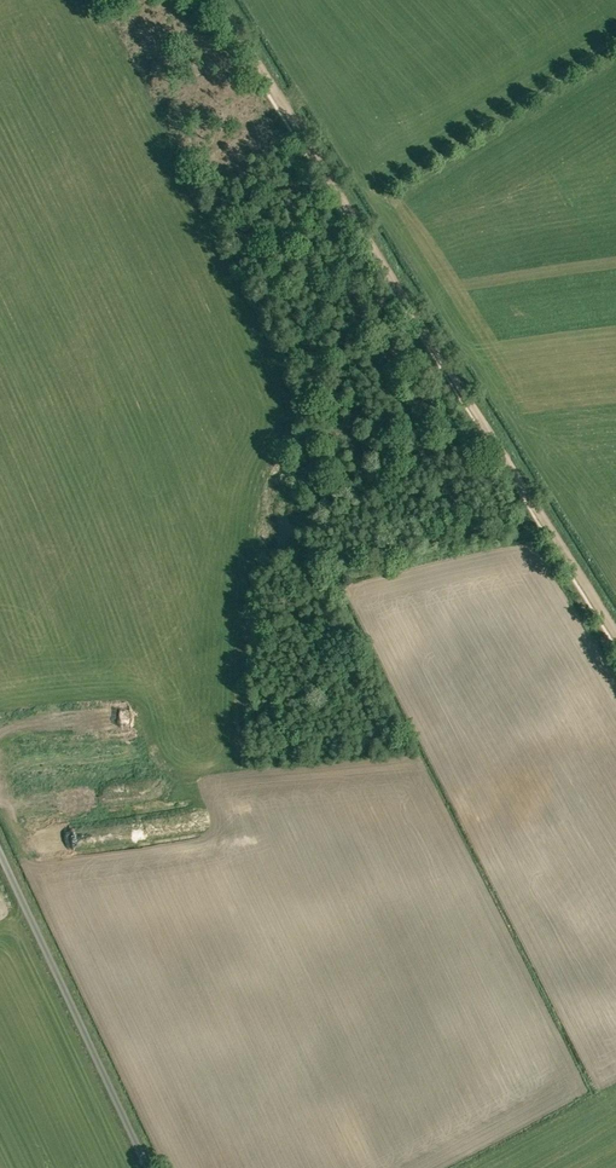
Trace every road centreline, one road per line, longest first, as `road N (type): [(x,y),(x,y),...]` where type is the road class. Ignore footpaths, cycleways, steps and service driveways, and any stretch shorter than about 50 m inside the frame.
road 1 (track): [(221,0),(615,629)]
road 2 (unclassified): [(150,1167),(0,850)]

